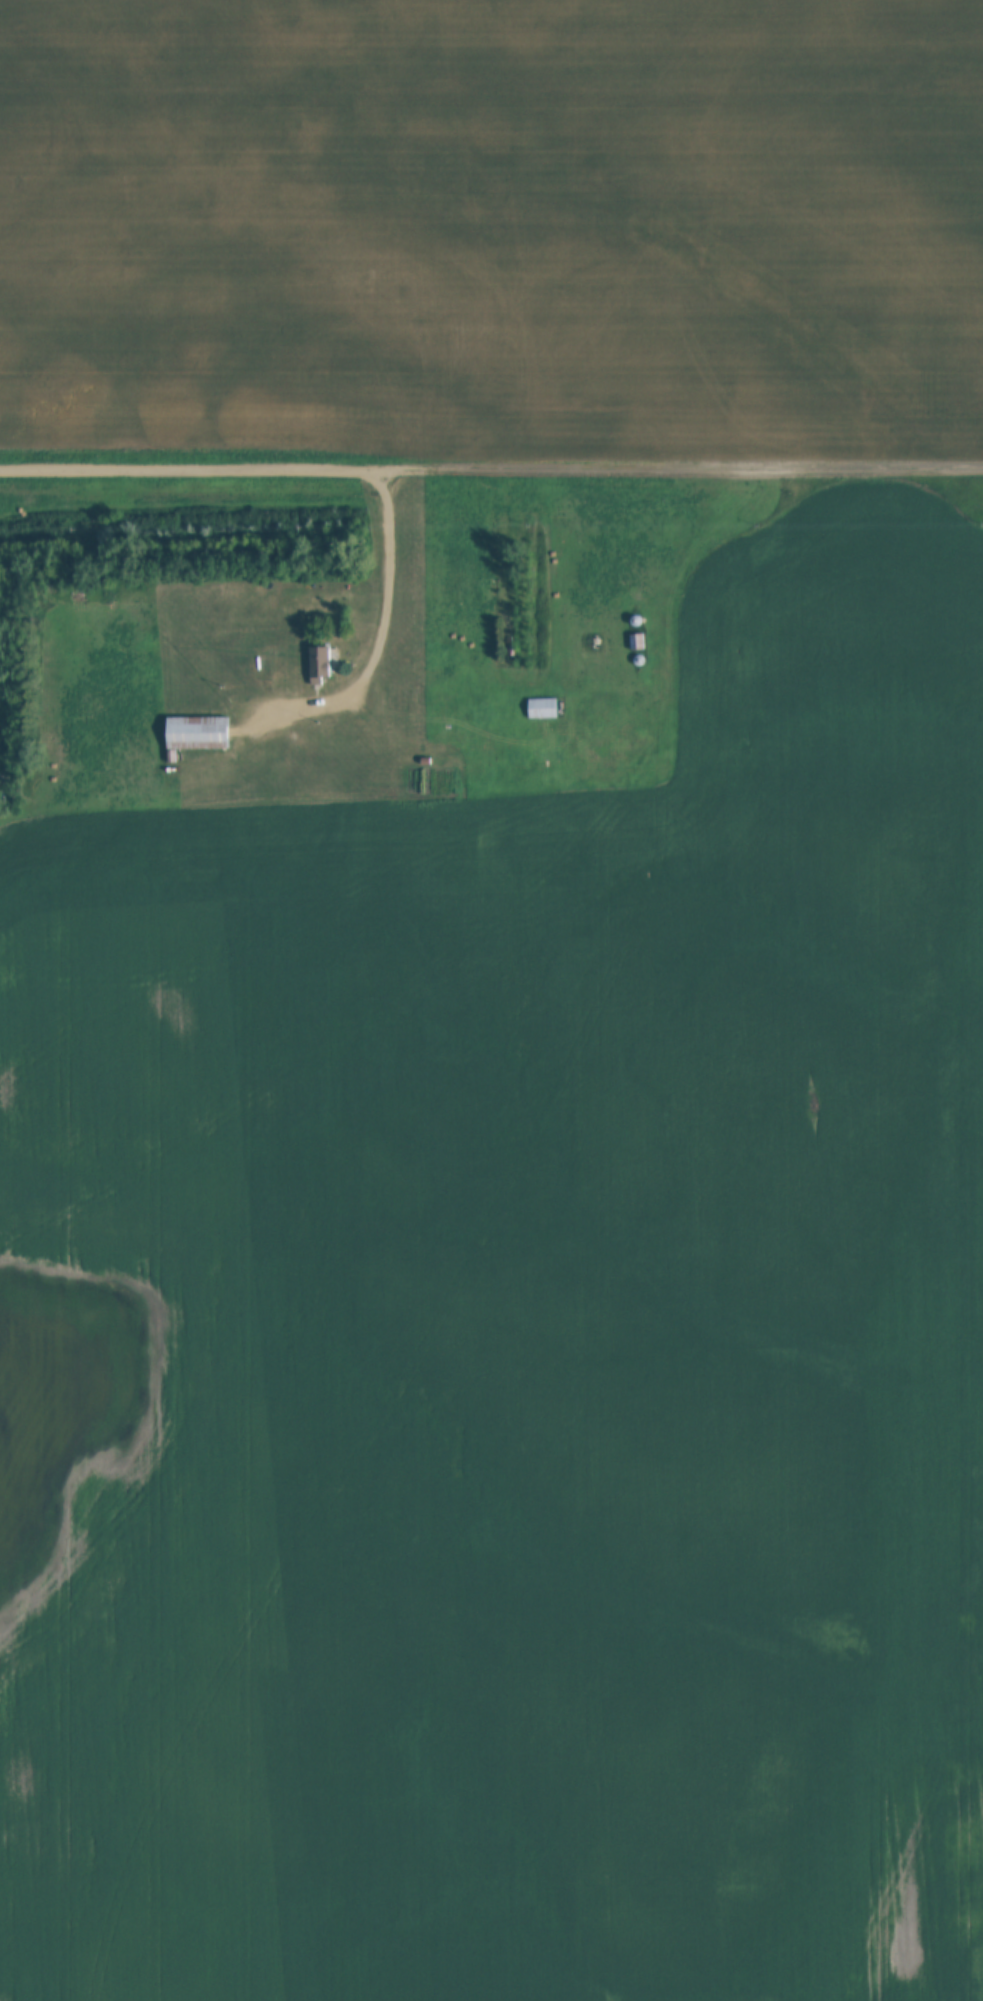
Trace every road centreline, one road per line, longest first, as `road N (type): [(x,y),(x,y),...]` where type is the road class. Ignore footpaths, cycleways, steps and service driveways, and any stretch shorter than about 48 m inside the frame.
road 1 (track): [(982,466),(390,469)]

